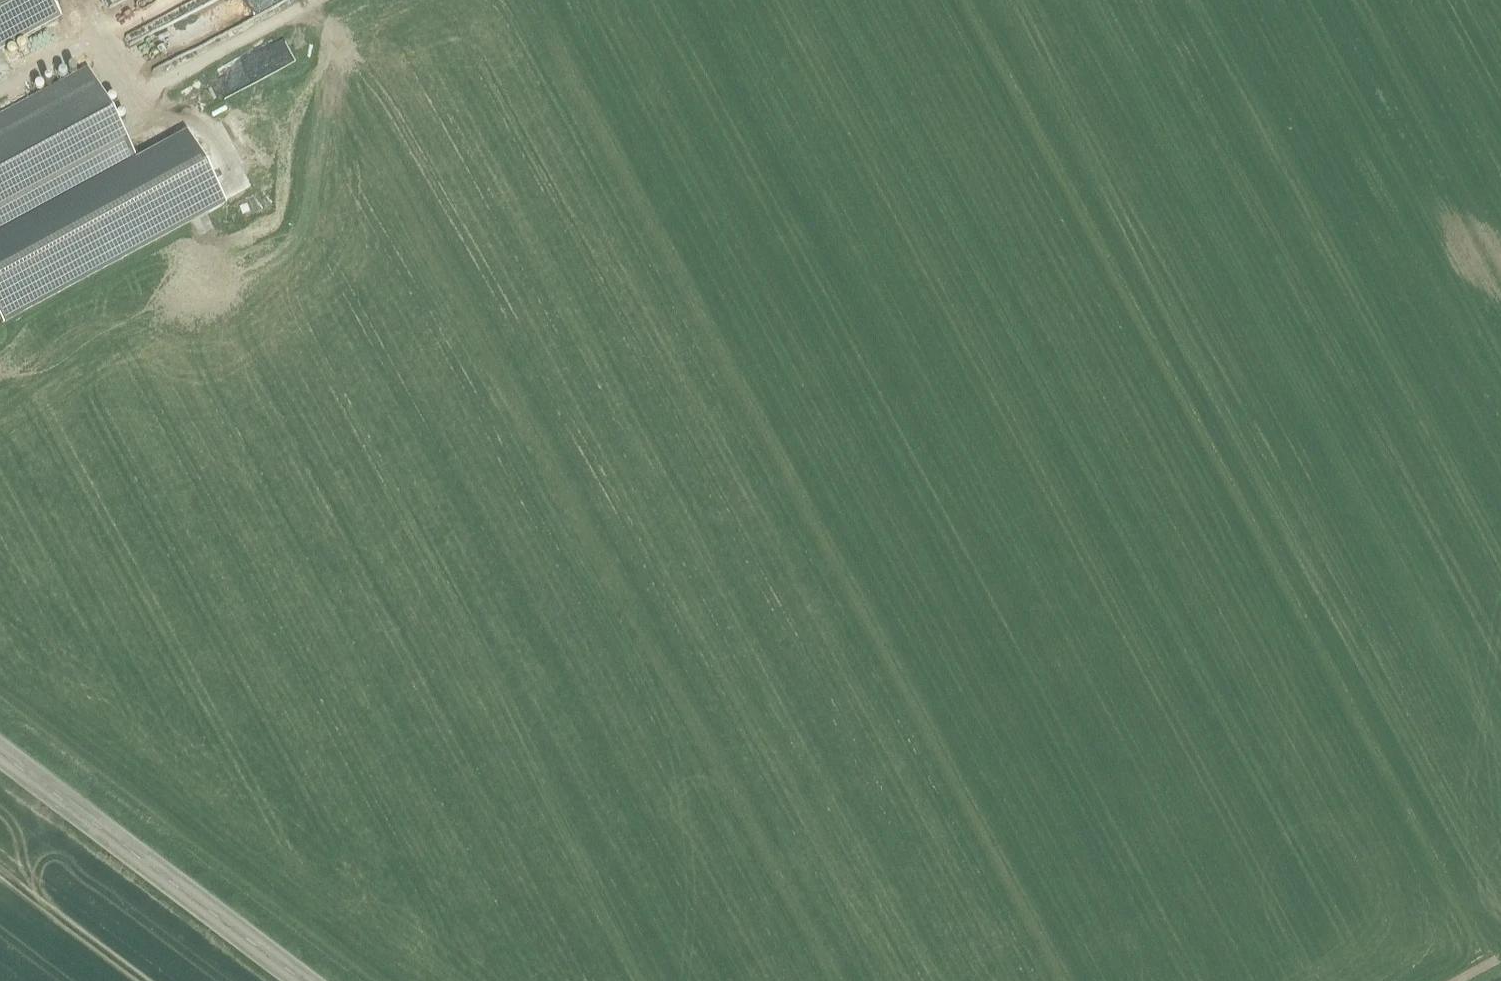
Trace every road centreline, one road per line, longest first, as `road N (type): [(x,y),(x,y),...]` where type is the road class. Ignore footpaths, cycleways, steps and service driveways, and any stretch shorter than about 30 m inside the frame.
road 1 (tertiary): [(304,980),(0,753)]

